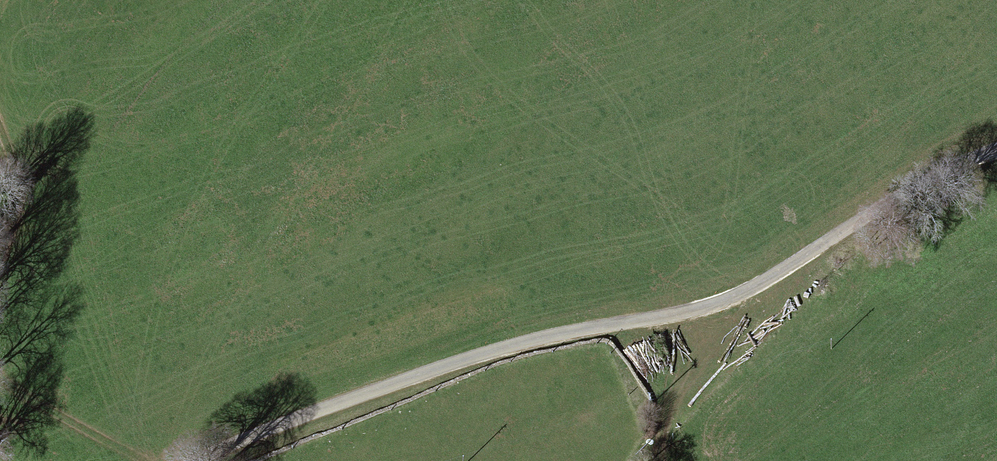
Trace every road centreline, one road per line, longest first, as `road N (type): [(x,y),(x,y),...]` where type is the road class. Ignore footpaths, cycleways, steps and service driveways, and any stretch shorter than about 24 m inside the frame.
road 1 (unclassified): [(996,153),(895,199),(723,301),(477,355),(192,460)]
road 2 (track): [(659,460),(669,315)]
road 3 (track): [(0,262),(18,188),(0,128)]

